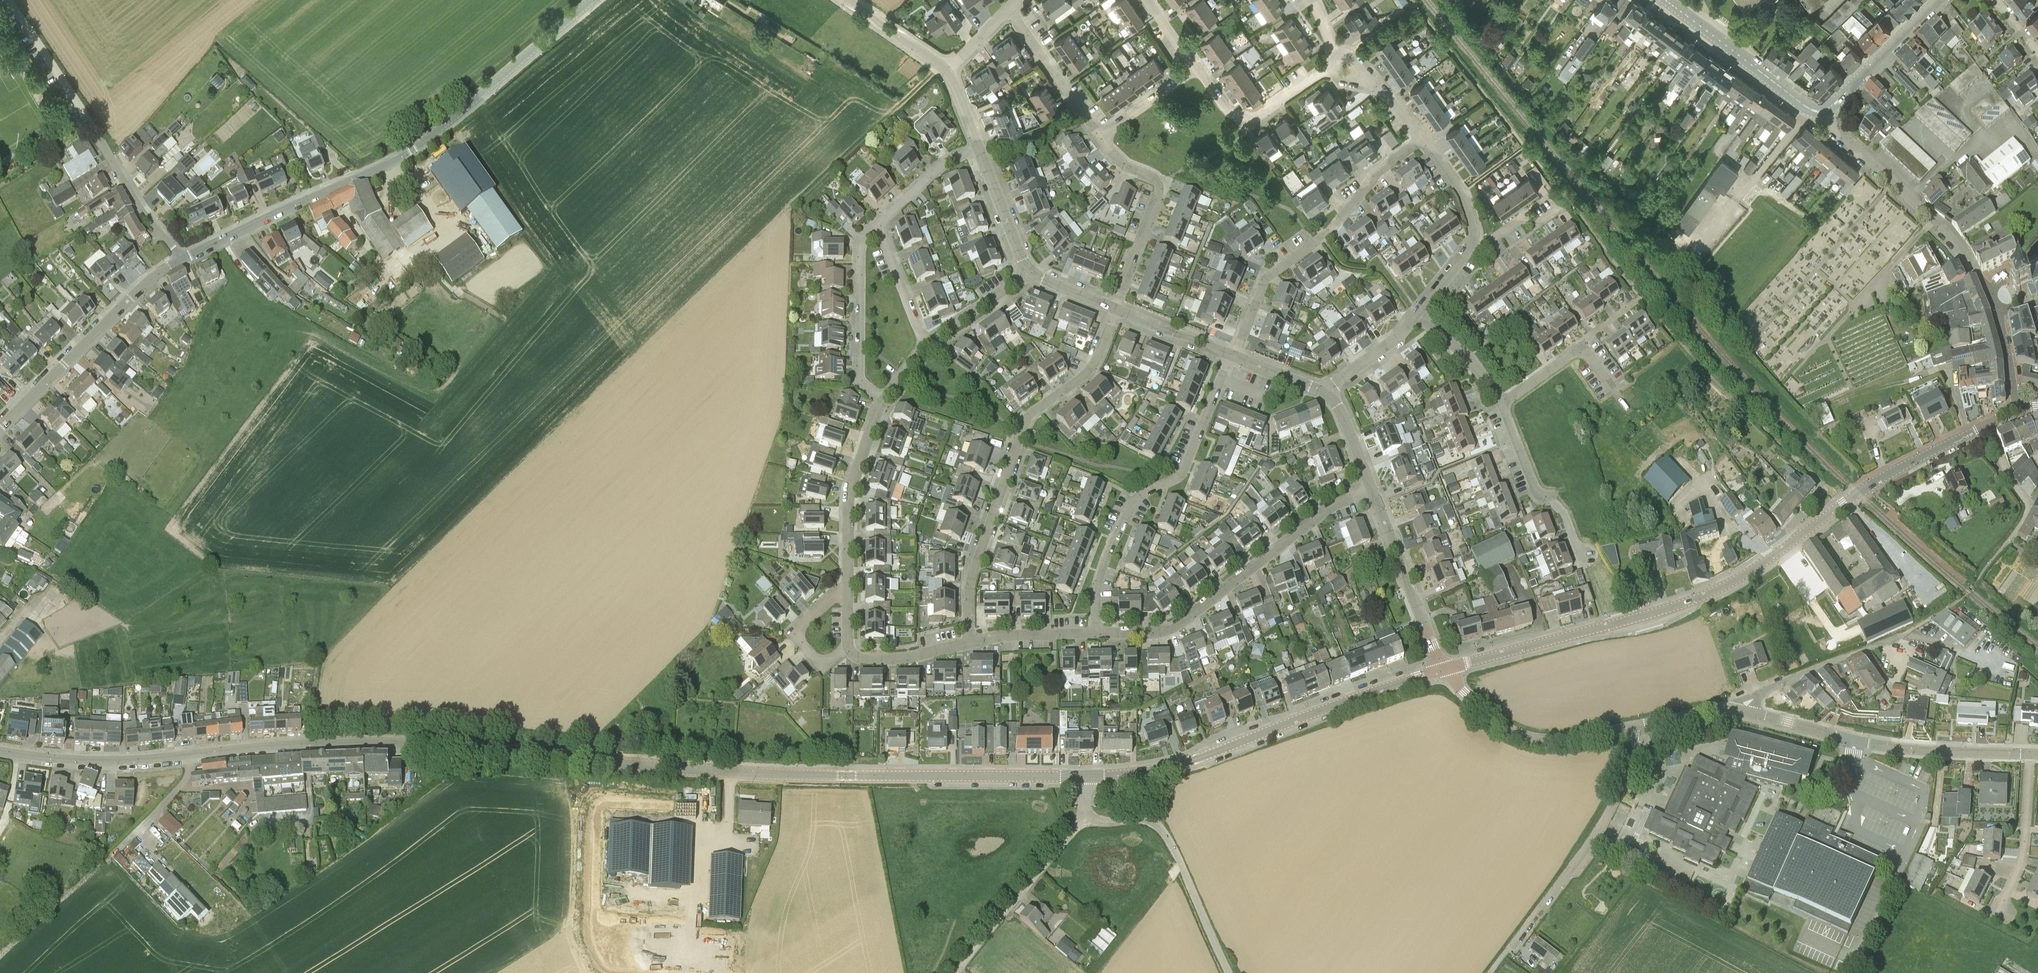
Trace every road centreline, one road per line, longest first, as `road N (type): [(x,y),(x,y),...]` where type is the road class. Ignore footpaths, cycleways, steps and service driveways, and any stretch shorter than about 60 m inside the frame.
road 1 (tertiary): [(1083,777),(840,777),(380,743),(129,761),(0,753)]
road 2 (tertiary): [(182,258),(418,147),(594,0)]
road 3 (tertiary): [(1443,670),(1690,601),(1796,539)]
road 4 (residential): [(970,642),(971,578),(1025,422),(1092,367),(1115,308)]
road 5 (tertiary): [(1083,777),(1143,774),(1205,757),(1443,670)]
road 6 (residential): [(2017,410),(1983,279),(1953,236),(1833,125),(1826,110)]
road 7 (residential): [(1097,633),(1097,585),(1113,540),(1136,499),(1183,471),(1233,355)]
road 8 (residential): [(1097,633),(1175,626),(1318,516),(1372,489)]
road 9 (residential): [(182,258),(141,211),(8,0)]
road 10 (residential): [(2030,754),(1879,745),(1739,709)]
road 11 (residential): [(1233,355),(1266,278),(1334,227),(1380,170),(1423,139)]
road 12 (unclassified): [(1634,725),(1634,756),(1609,812),(1490,972)]
road 13 (tertiary): [(0,428),(140,288),(182,258)]
road 14 (unclassified): [(1230,972),(1162,830),(1146,819),(1085,816)]
road 15 (residential): [(1739,709),(1952,606)]
road 16 (residential): [(1443,670),(1493,718),(1526,735),(1556,740),(1634,725)]
road 17 (residential): [(1115,308),(1159,189),(1100,137)]
road 18 (unclassified): [(954,972),(1085,816)]
road 19 (track): [(941,65),(797,202)]
road 20 (tertiary): [(1826,110),(1809,108),(1668,0)]
road 21 (residential): [(1443,670),(1372,489)]
road 22 (residential): [(848,586),(850,491),(885,398)]
road 23 (residential): [(885,398),(860,376),(860,250),(879,225)]
road 24 (residential): [(1582,565),(1565,513),(1534,485),(1501,402)]
road 25 (residential): [(1641,297),(1501,402)]
road 26 (residential): [(1197,67),(1229,110),(1252,117),(1332,67)]
road 27 (residential): [(1995,919),(2021,863),(2030,754)]
road 28 (residential): [(1988,564),(2031,505),(1988,424)]
road 29 (tertiary): [(1941,0),(1826,110)]
road 30 (residential): [(1100,137),(1010,7)]
road 31 (tertiary): [(1988,424),(1858,493)]
road 32 (residential): [(1030,271),(978,146)]
road 33 (residential): [(849,650),(819,662),(799,636),(848,586)]
road 34 (residential): [(879,225),(945,162),(978,146)]
road 35 (residential): [(970,642),(1097,633)]
road 36 (residential): [(1233,355),(1115,308)]
road 37 (residential): [(926,342),(879,225)]
road 38 (residential): [(926,342),(1030,271)]
road 39 (residential): [(849,650),(858,657),(899,658),(970,642)]
road 40 (residential): [(947,71),(847,0)]
road 41 (residential): [(1501,402),(1470,358),(1417,315)]

